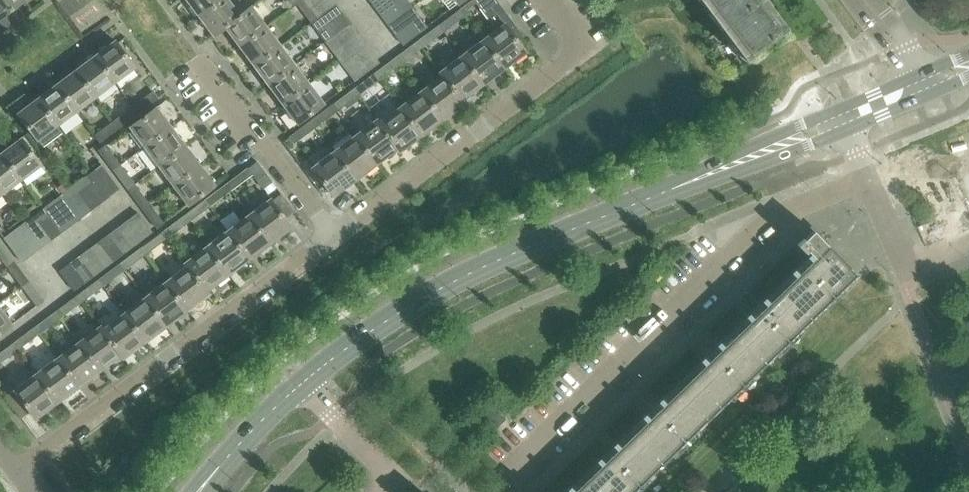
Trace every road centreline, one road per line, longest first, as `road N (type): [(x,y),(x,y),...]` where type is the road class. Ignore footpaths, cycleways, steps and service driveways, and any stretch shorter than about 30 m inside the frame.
road 1 (tertiary): [(743,161),(457,280),(303,383)]
road 2 (residential): [(503,476),(770,219),(868,178)]
road 3 (residential): [(22,471),(335,236)]
road 4 (residential): [(335,236),(586,50),(548,0)]
road 5 (residential): [(335,236),(195,58)]
road 6 (residential): [(968,243),(903,266),(868,178)]
road 7 (tertiary): [(303,383),(200,491)]
road 8 (residential): [(386,491),(395,483),(303,383)]

